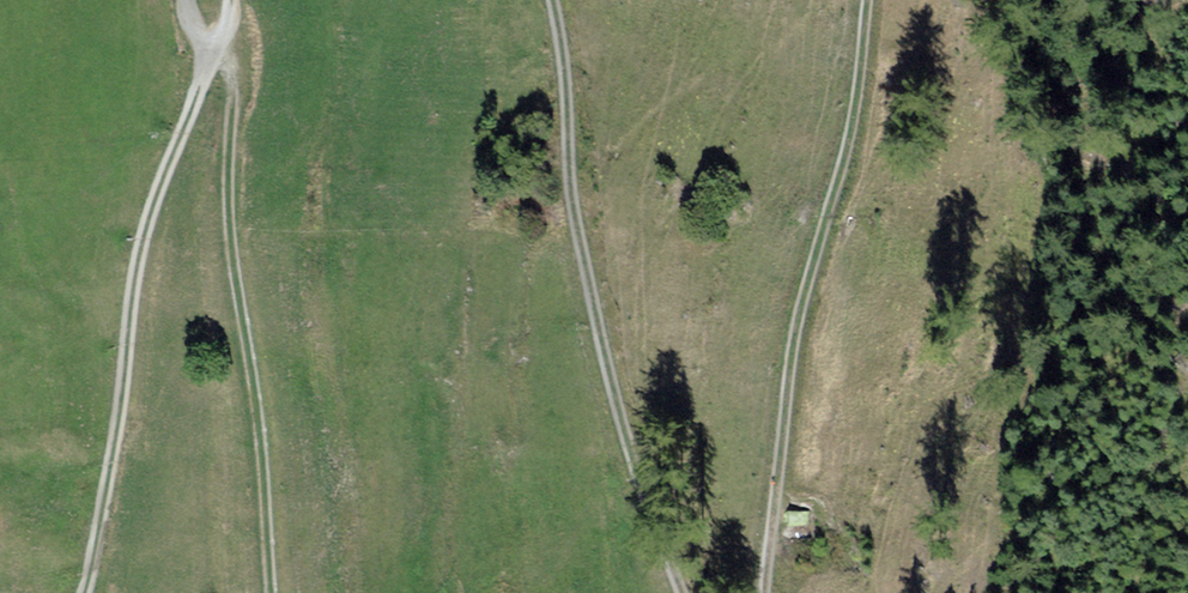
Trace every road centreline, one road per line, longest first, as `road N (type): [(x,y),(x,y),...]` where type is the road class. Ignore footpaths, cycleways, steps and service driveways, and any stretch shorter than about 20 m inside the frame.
road 1 (track): [(546,0),(562,170),(603,374),(679,592)]
road 2 (track): [(759,592),(788,338),(845,129),(862,0)]
road 3 (track): [(75,592),(104,489),(127,274),(208,48)]
road 4 (track): [(208,48),(227,103),(221,215),(248,392),(264,592)]

